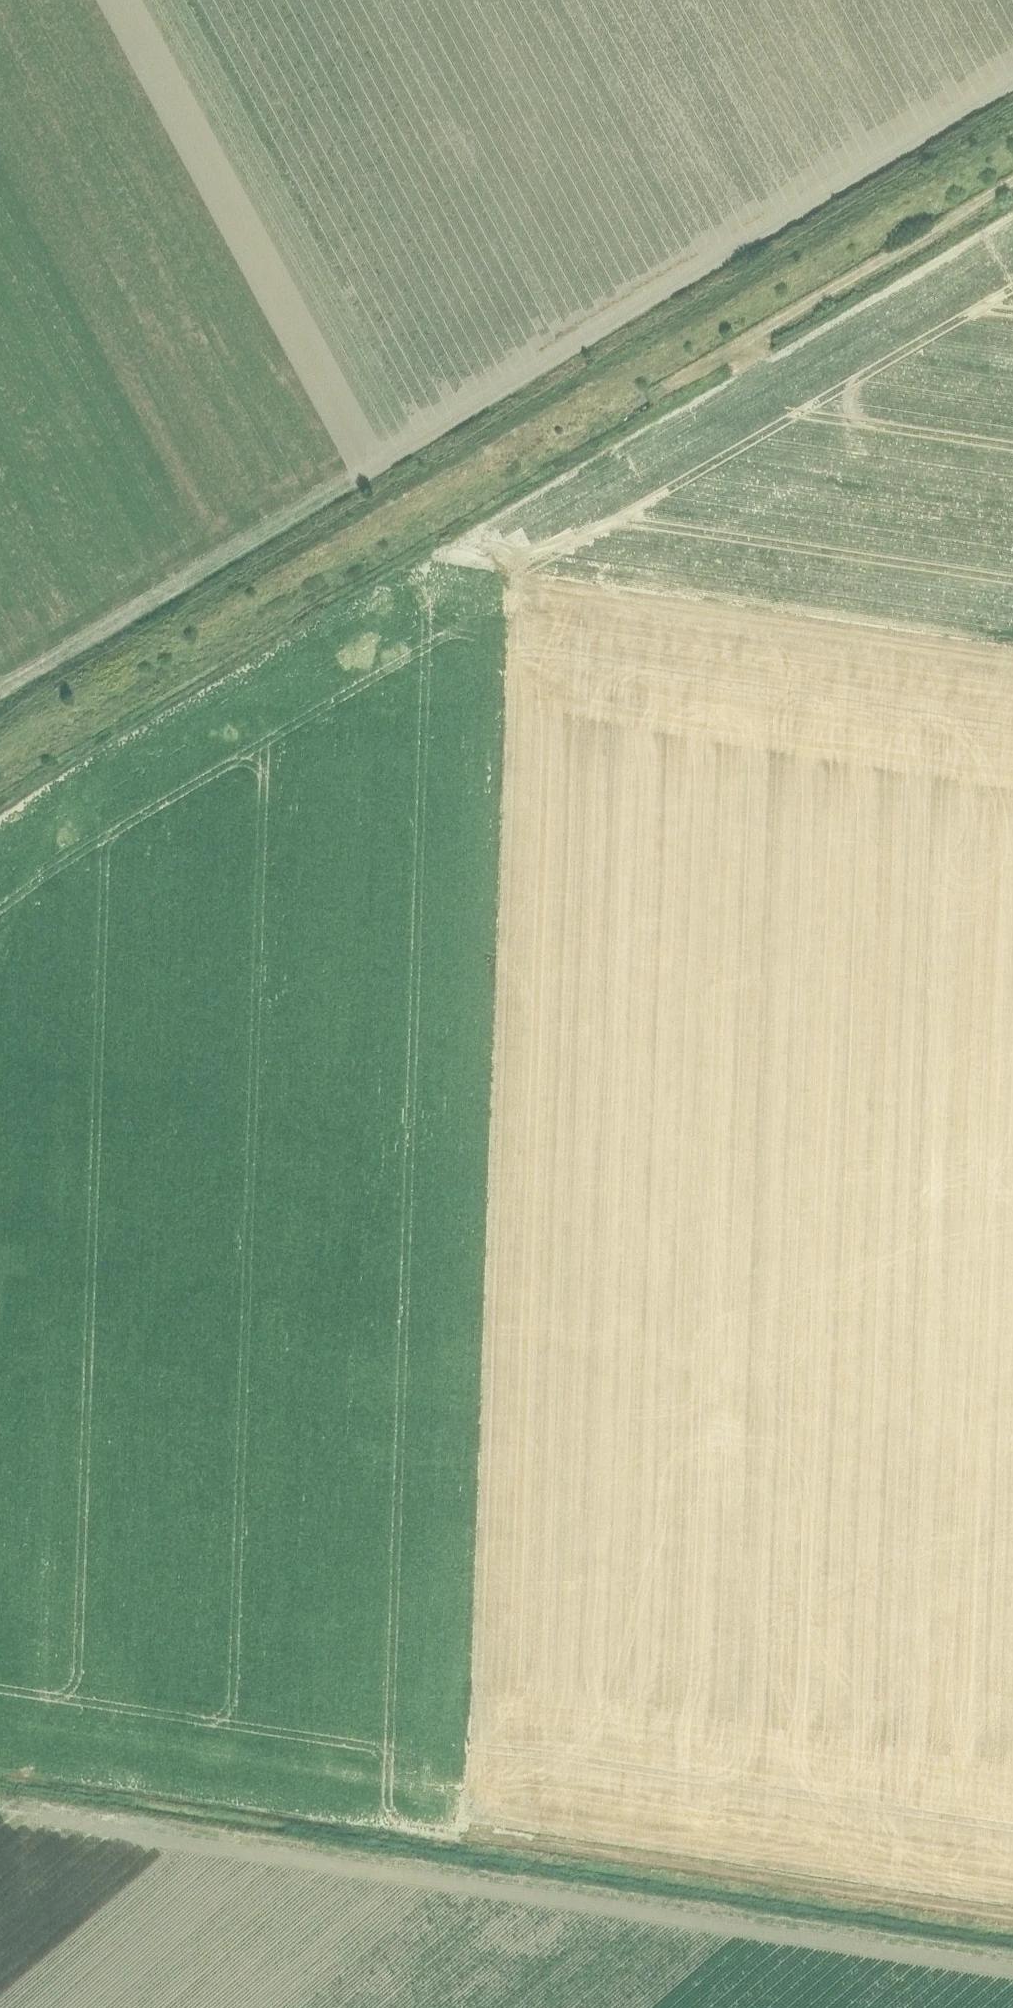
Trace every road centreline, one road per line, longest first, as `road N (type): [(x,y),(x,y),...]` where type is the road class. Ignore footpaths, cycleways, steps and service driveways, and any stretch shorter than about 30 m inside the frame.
road 1 (track): [(1012,1922),(449,1834)]
road 2 (track): [(1012,187),(726,360)]

